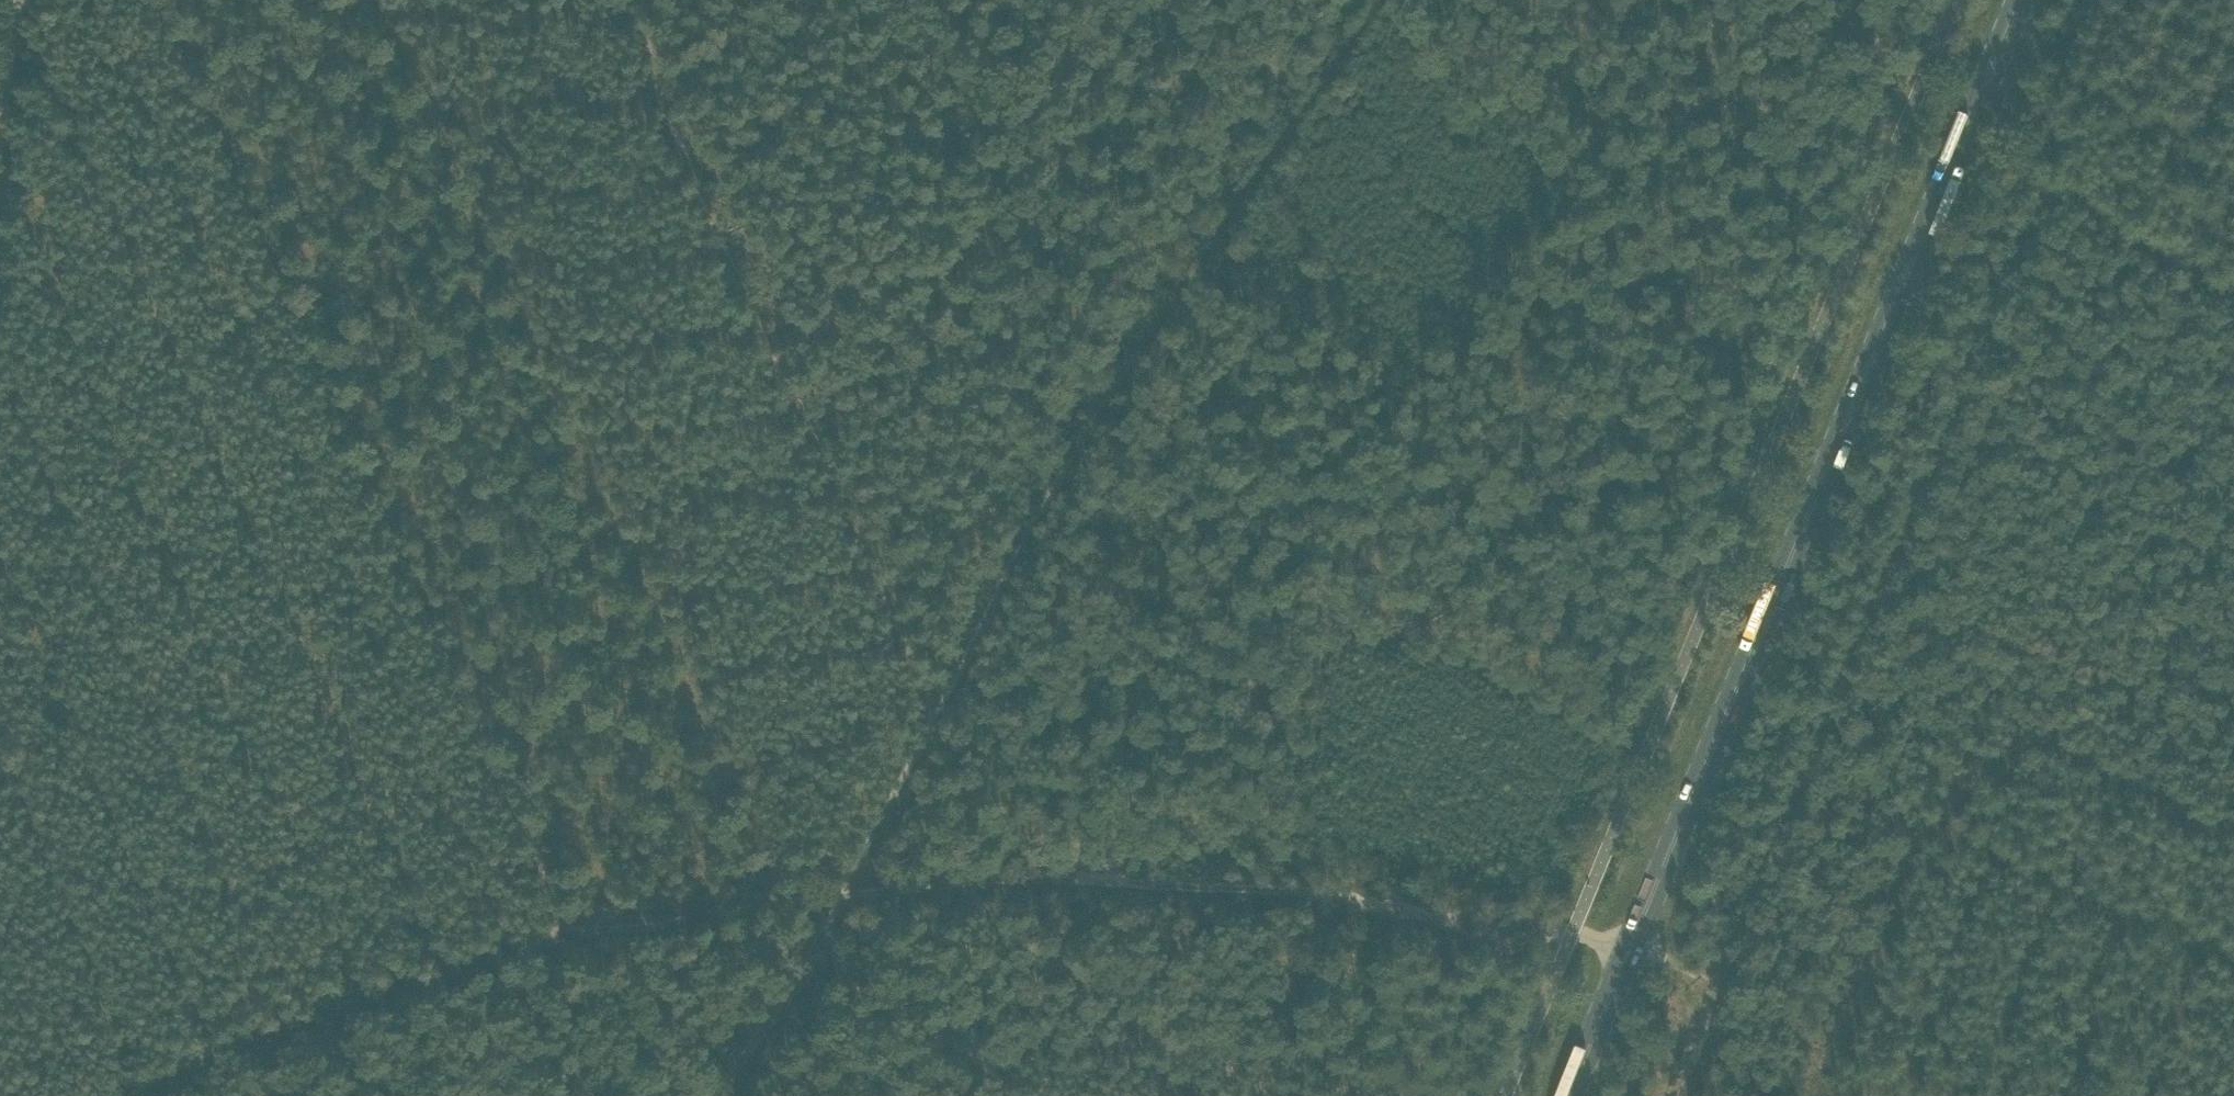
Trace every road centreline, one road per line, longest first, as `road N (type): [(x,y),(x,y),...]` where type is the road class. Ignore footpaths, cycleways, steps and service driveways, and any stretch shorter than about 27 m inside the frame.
road 1 (track): [(0,838),(531,937),(578,928),(151,0)]
road 2 (track): [(1383,0),(971,643),(924,760),(890,803),(791,988),(722,1095)]
road 3 (primary): [(1569,1095),(2020,0)]
road 4 (track): [(840,897),(954,880),(1093,880),(1400,904),(1572,936),(1714,987),(1673,1095)]
road 5 (track): [(840,897),(578,928)]

